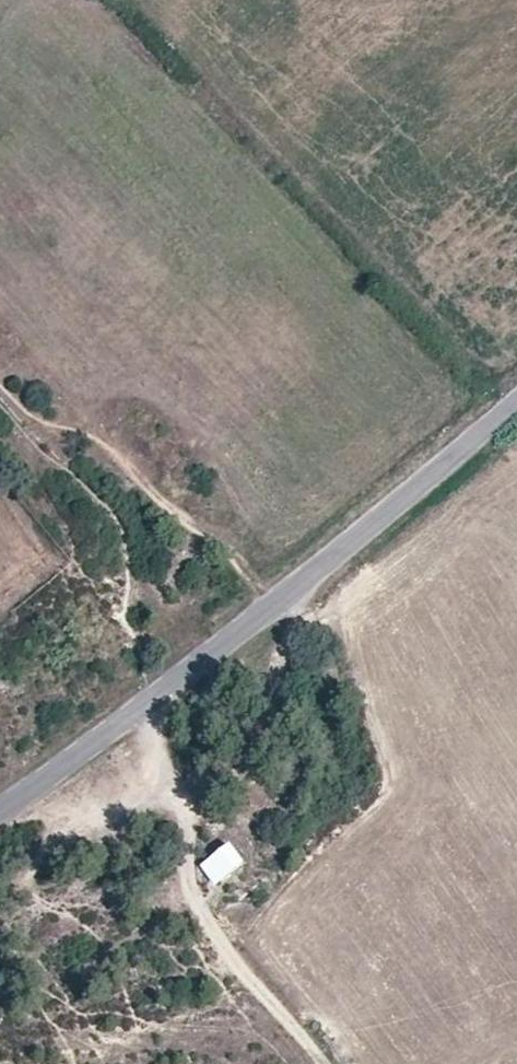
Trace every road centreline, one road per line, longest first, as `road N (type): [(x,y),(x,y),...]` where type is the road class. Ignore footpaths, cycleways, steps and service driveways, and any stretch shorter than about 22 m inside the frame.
road 1 (tertiary): [(0,804),(140,705),(516,396)]
road 2 (track): [(0,386),(10,401),(119,459),(163,509),(227,546),(275,594)]
road 3 (track): [(198,822),(201,906),(229,959),(328,1063)]
road 4 (track): [(198,822),(173,789),(148,698)]

